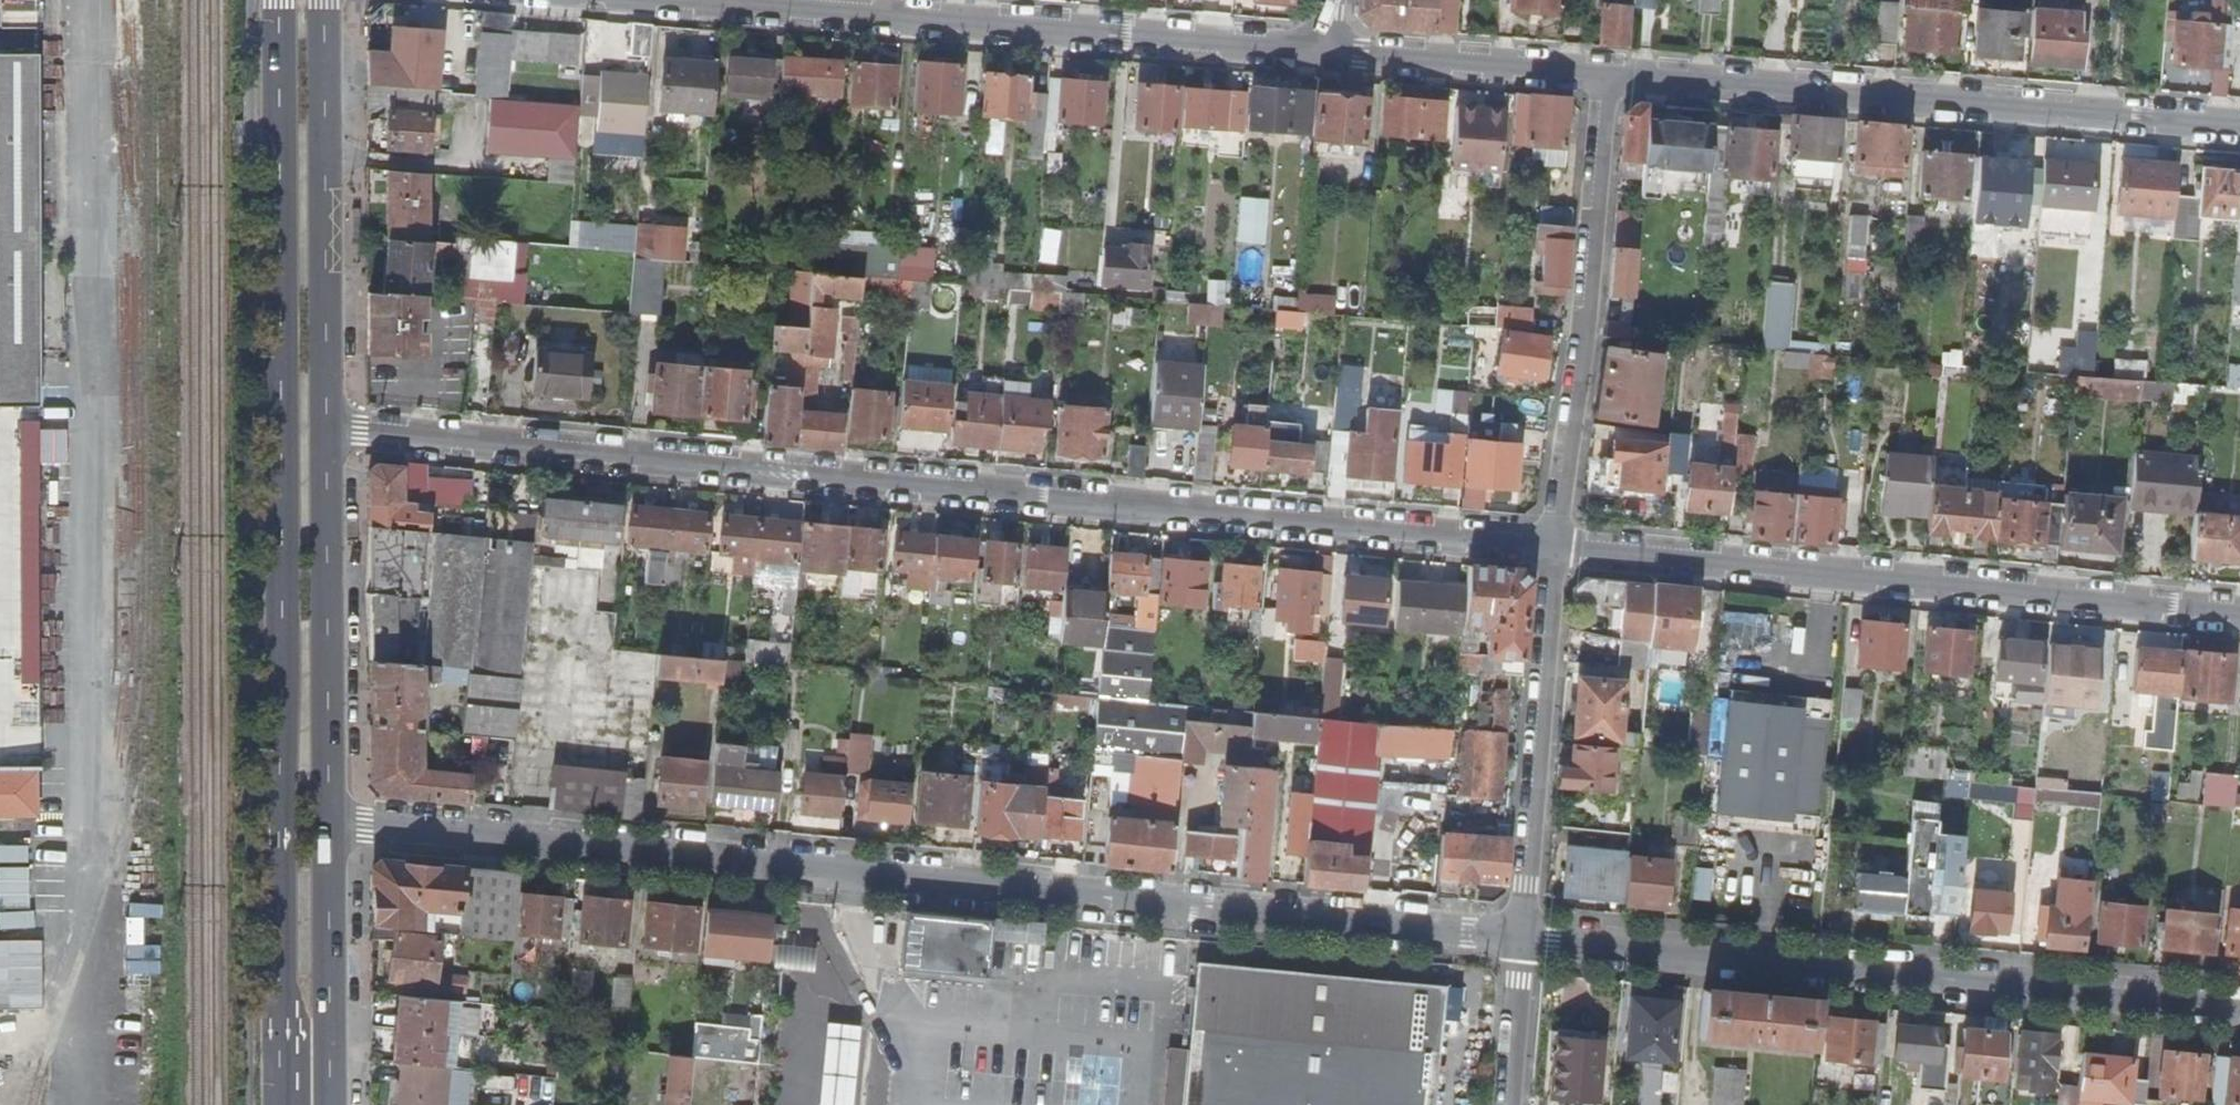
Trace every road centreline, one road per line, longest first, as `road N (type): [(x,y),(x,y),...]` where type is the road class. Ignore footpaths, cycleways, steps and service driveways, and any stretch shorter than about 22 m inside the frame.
road 1 (residential): [(1558,545),(326,427)]
road 2 (residential): [(328,828),(1513,940)]
road 3 (primary): [(280,0),(286,1104)]
road 4 (residential): [(1513,940),(2239,1008)]
road 5 (residential): [(2239,614),(1558,545)]
road 6 (residential): [(1607,75),(2239,125)]
road 7 (residential): [(1328,51),(709,0)]
road 8 (residential): [(1558,545),(1607,75)]
road 9 (primary): [(326,427),(325,0)]
road 10 (primary): [(328,828),(326,427)]
road 11 (residential): [(1513,940),(1558,545)]
road 12 (residential): [(1607,75),(1328,51)]
road 13 (primary): [(330,1104),(328,828)]
road 14 (residential): [(1505,1104),(1513,940)]

